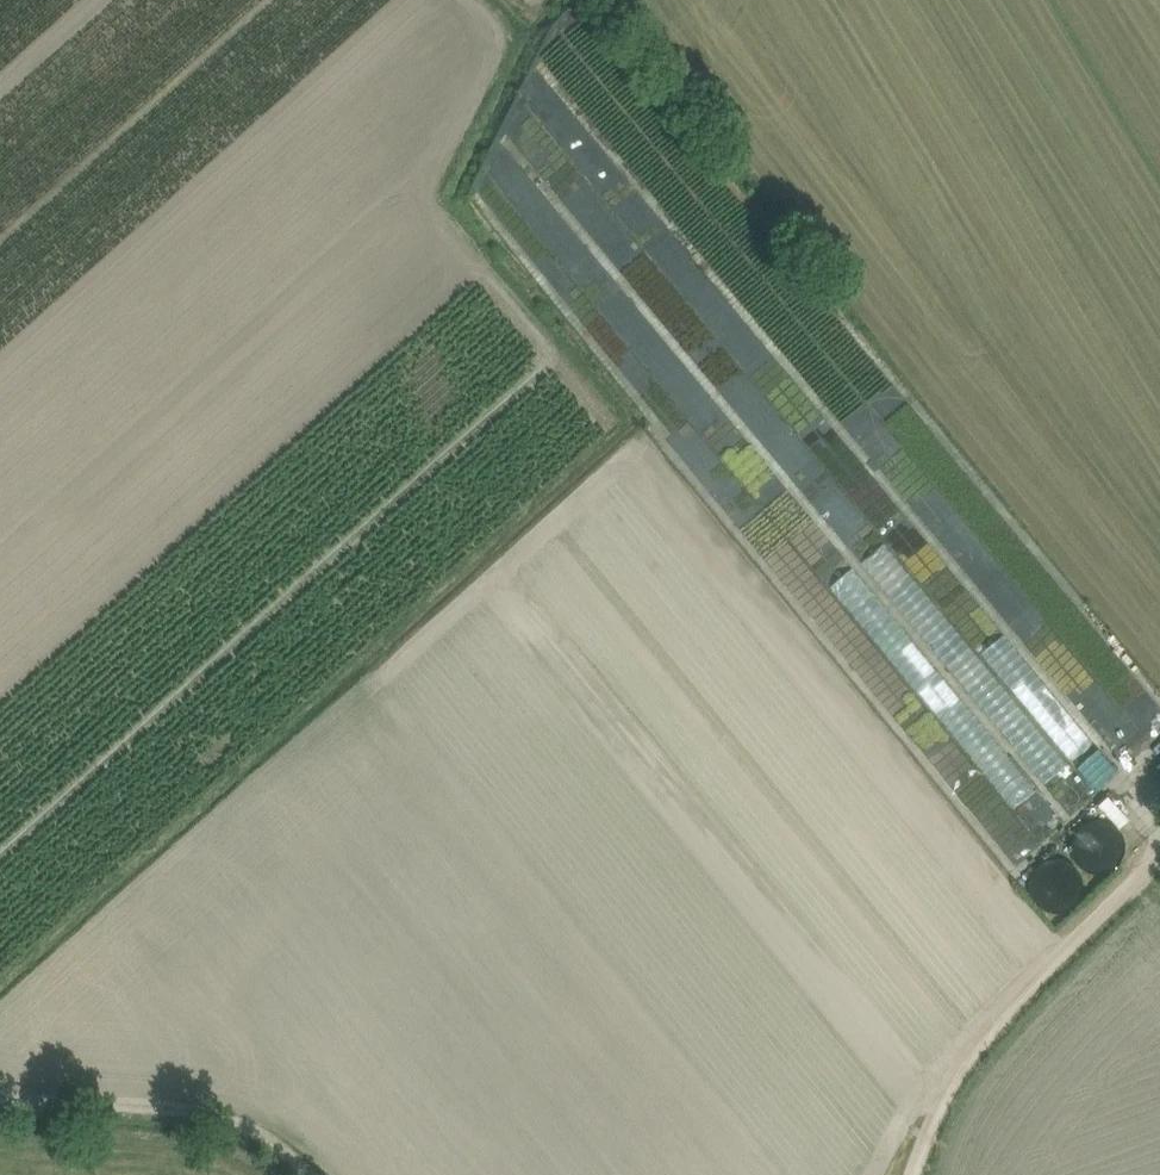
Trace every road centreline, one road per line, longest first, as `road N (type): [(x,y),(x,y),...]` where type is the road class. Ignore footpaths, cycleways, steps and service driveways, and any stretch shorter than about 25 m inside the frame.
road 1 (track): [(1159,879),(955,1083),(922,1174)]
road 2 (track): [(0,1099),(203,1117),(251,1134),(303,1174)]

